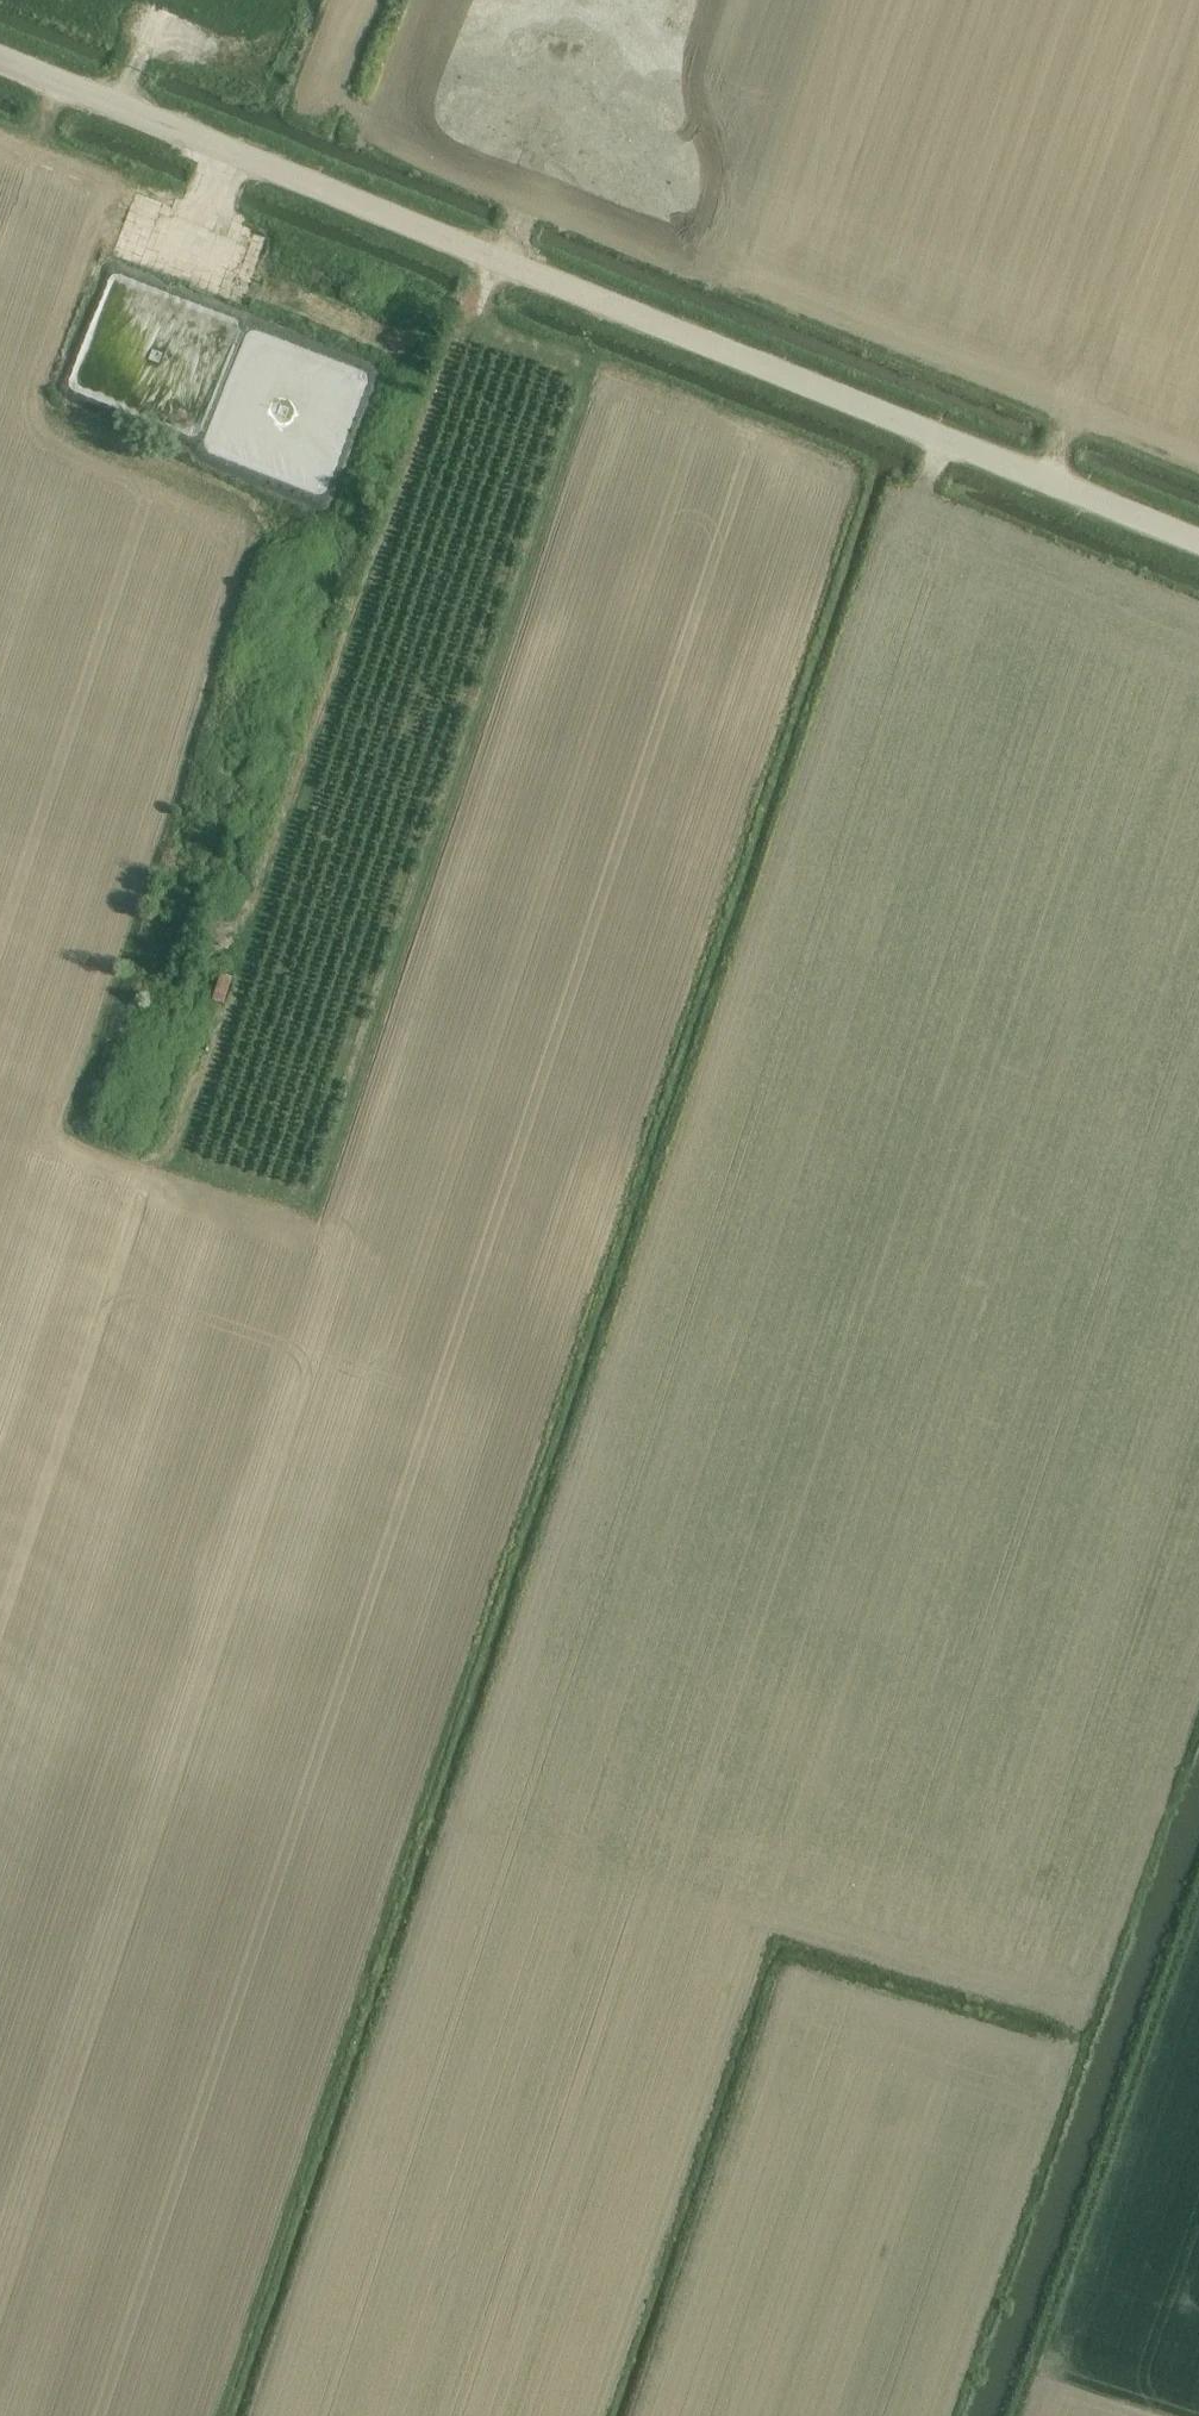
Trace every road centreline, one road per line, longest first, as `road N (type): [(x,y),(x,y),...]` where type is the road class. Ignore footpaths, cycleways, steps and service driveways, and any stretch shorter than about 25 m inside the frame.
road 1 (unclassified): [(1198,543),(0,61)]

